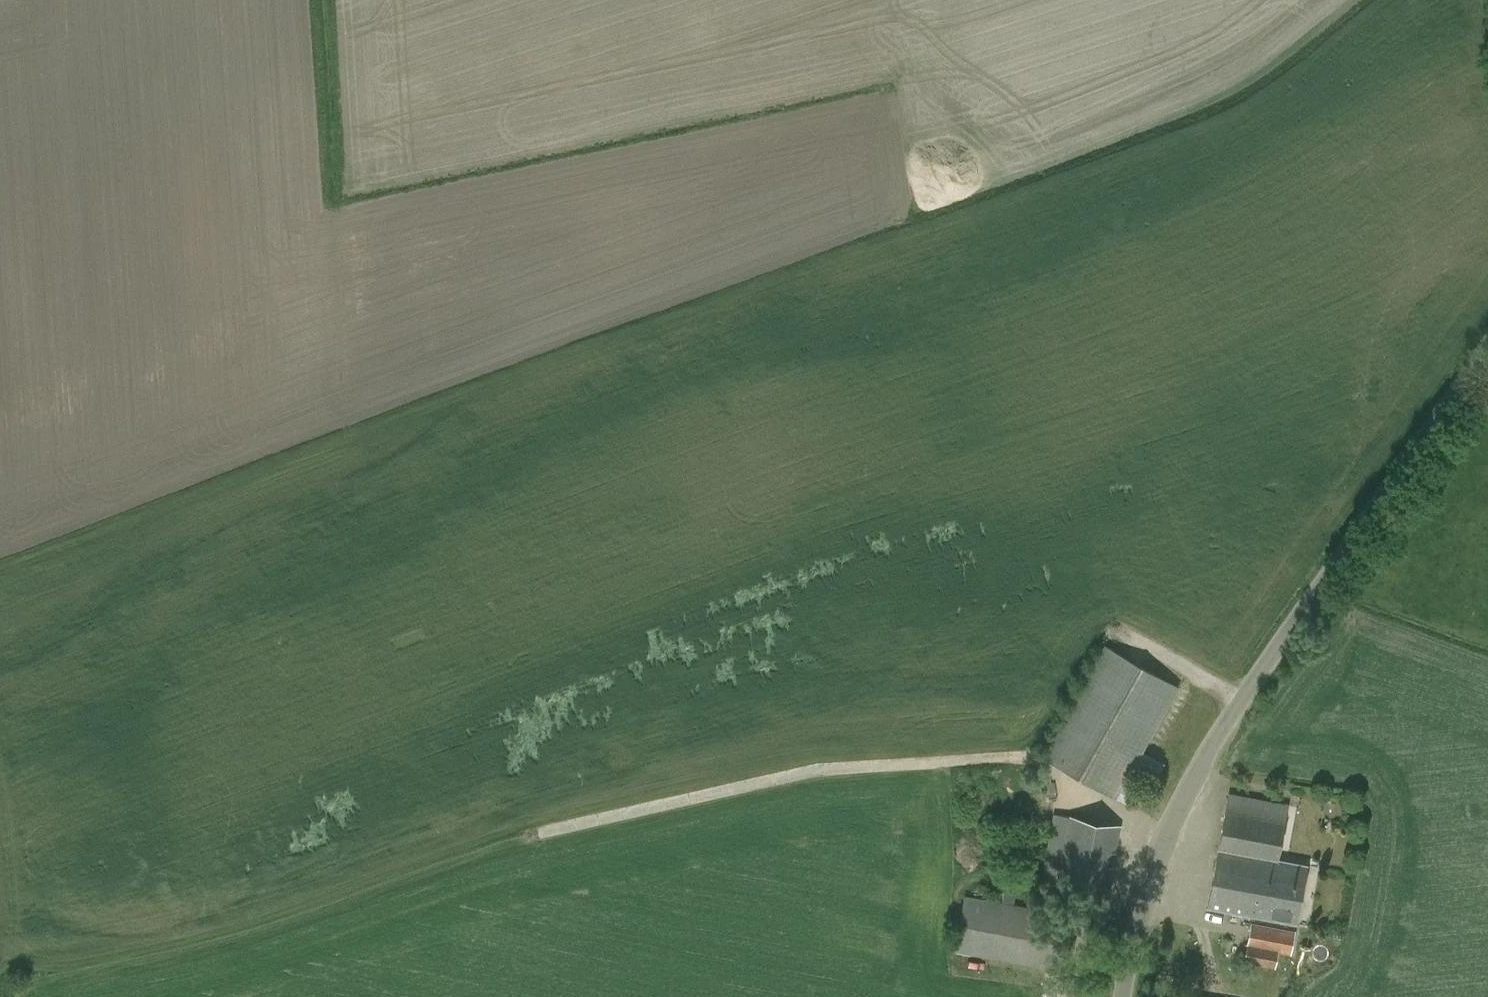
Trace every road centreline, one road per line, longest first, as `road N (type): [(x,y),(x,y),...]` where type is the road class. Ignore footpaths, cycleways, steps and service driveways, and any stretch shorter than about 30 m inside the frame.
road 1 (unclassified): [(1121,996),(1156,846),(1223,730),(1487,347)]

